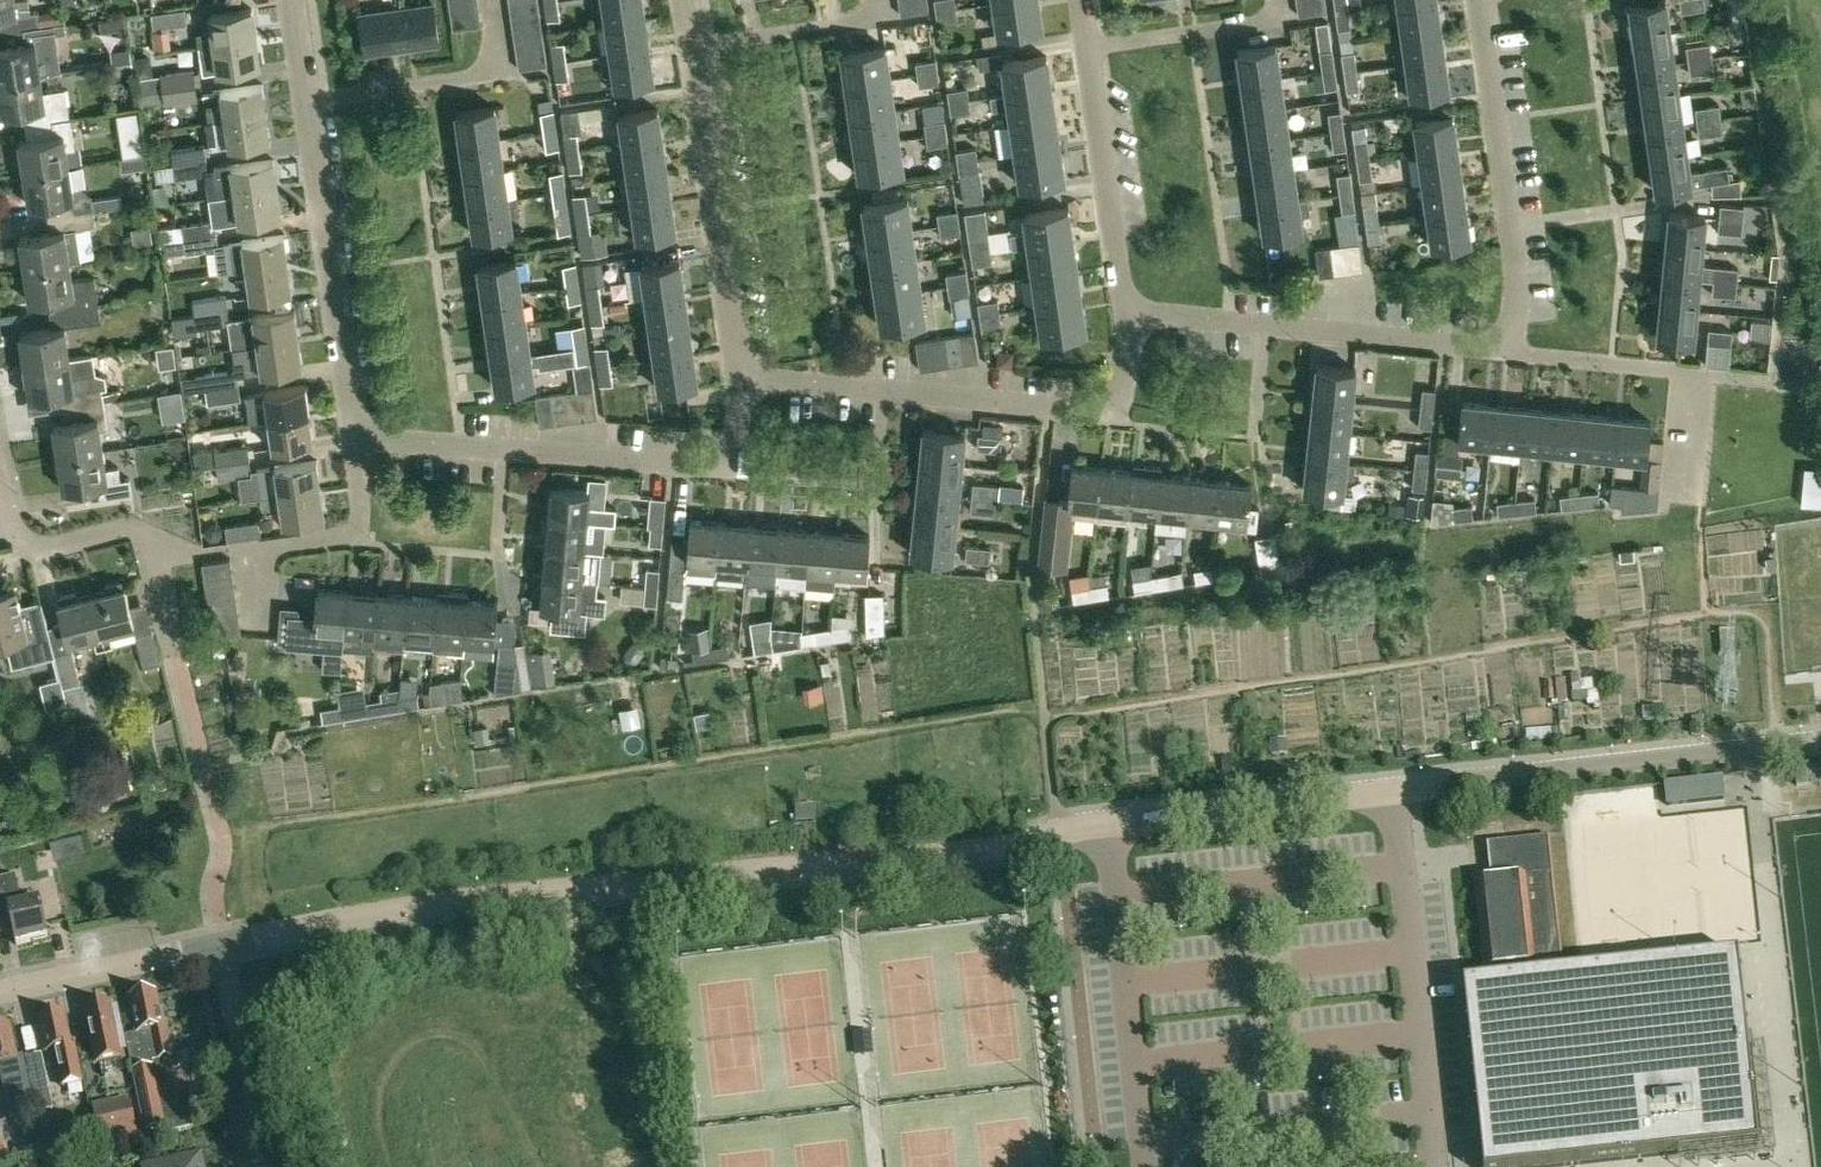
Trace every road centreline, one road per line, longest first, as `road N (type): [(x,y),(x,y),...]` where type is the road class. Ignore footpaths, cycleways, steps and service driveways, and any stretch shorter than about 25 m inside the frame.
road 1 (residential): [(221,944),(443,901),(1021,845),(1107,823),(1393,792)]
road 2 (residential): [(743,379),(1096,410),(1111,403),(1121,383),(1128,313)]
road 3 (residential): [(356,440),(721,462),(737,448),(743,379)]
road 4 (residential): [(13,530),(27,547),(46,551),(132,532),(155,543),(263,551),(325,539),(358,524),(356,440)]
road 5 (residential): [(1393,792),(1820,742)]
road 6 (residential): [(1128,313),(1513,353)]
road 7 (residential): [(1435,1166),(1393,792)]
road 8 (residential): [(1513,353),(1514,229),(1477,0)]
road 9 (residential): [(356,440),(310,103)]
road 10 (residential): [(743,379),(692,46)]
road 11 (residential): [(310,103),(501,74),(492,0)]
road 12 (residential): [(1128,313),(1092,49)]
road 13 (residential): [(0,992),(221,944)]
road 14 (residential): [(260,1166),(221,944)]
road 15 (residential): [(692,46),(882,20),(880,0)]
road 16 (residential): [(1092,49),(1271,23),(1280,0)]
road 17 (residential): [(1513,353),(1702,374)]
road 18 (residential): [(1687,499),(1702,374)]

